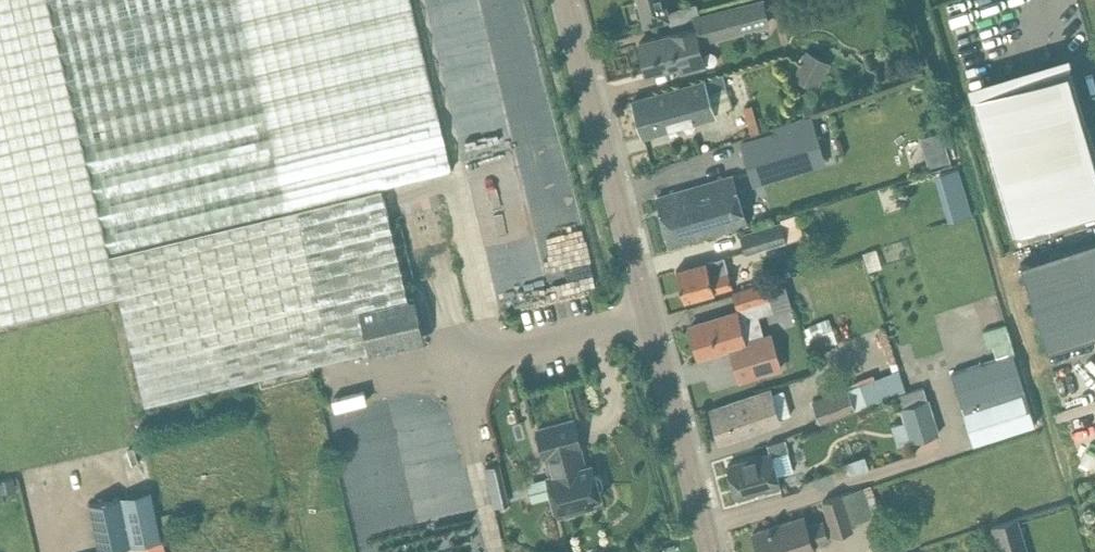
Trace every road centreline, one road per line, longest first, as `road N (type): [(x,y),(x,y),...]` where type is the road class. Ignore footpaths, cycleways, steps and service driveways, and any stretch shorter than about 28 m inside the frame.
road 1 (tertiary): [(713,551),(563,0)]

